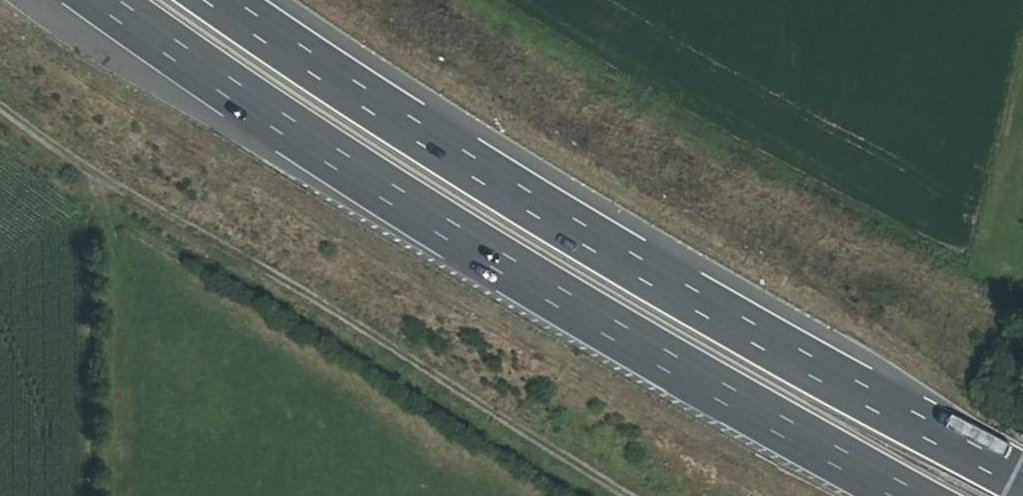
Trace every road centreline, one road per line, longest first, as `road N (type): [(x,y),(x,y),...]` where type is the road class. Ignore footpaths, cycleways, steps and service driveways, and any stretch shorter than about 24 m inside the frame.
road 1 (motorway): [(105,0),(419,213),(906,495)]
road 2 (motorway): [(1022,487),(591,241),(221,0)]
road 3 (track): [(0,106),(83,167),(293,286),(631,495)]
road 4 (track): [(458,0),(785,193),(1022,318)]

